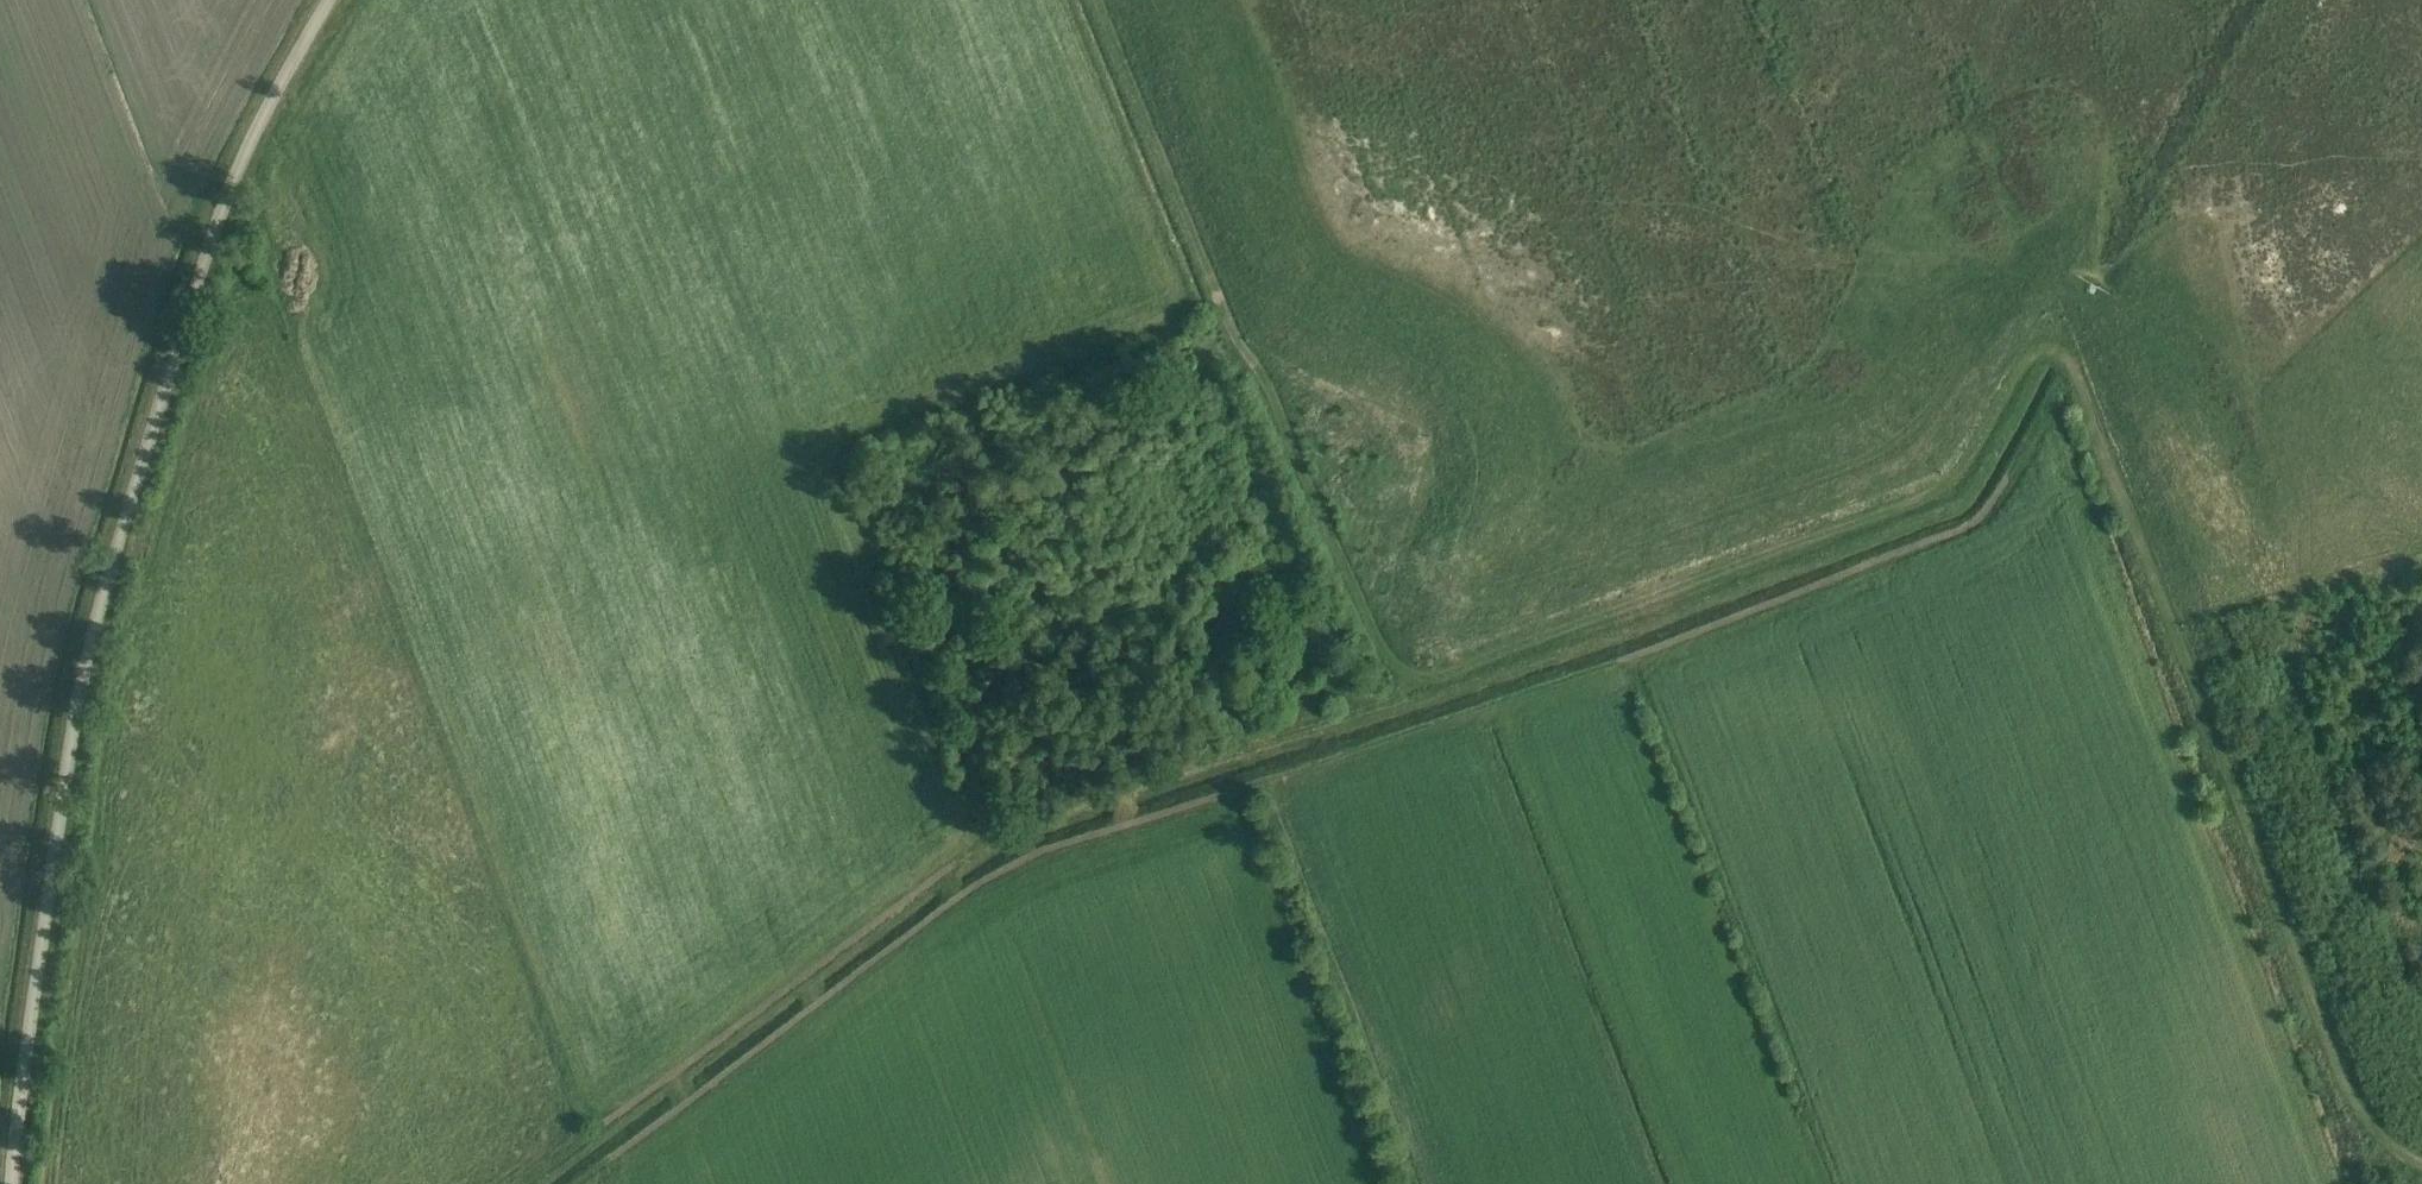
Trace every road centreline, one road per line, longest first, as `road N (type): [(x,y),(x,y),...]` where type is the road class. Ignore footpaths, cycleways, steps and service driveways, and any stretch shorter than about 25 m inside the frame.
road 1 (track): [(1100,0),(1395,674),(1427,687),(1633,617),(1955,492),(2044,350),(2072,356),(2228,750),(2357,1110),(2380,1138),(2421,1165)]
road 2 (unclassified): [(10,1183),(43,818),(79,643),(196,266),(271,106),(333,0)]

